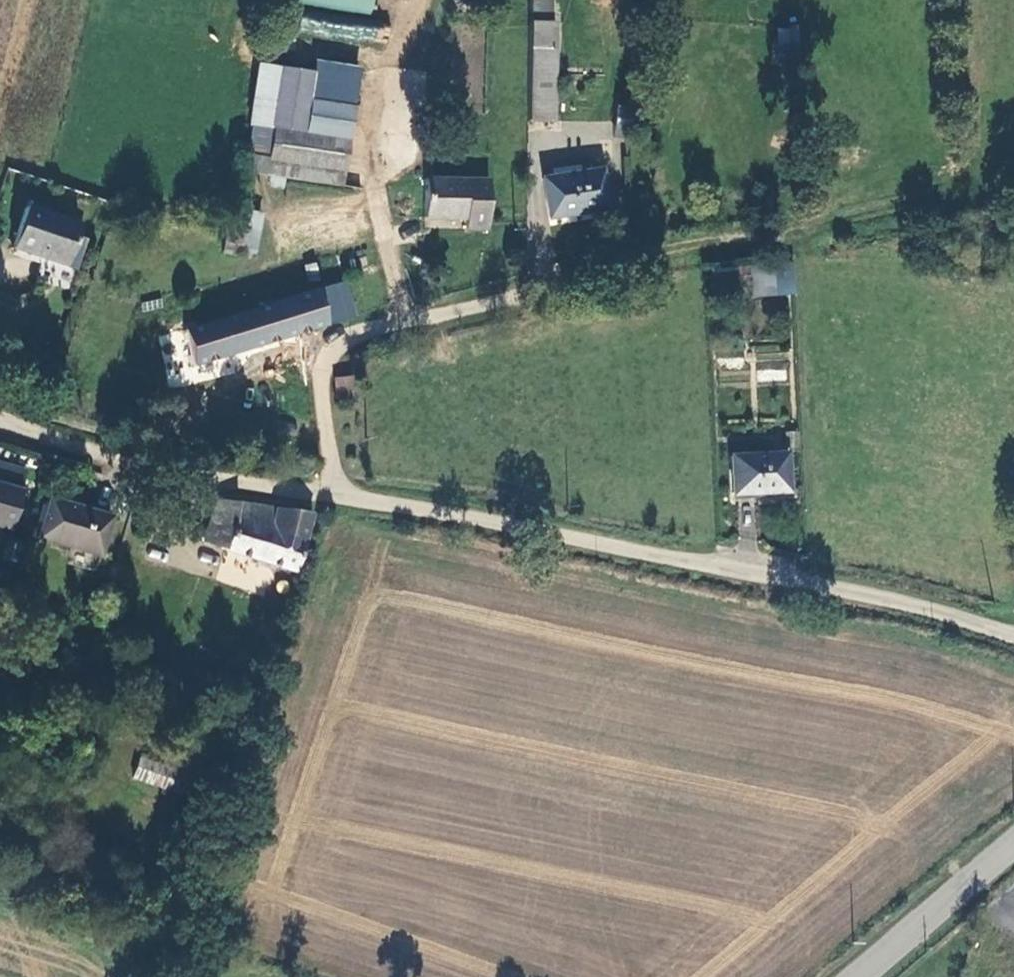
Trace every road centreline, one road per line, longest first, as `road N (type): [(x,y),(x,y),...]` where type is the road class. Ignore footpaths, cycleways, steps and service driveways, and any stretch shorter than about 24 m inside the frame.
road 1 (unclassified): [(1013,639),(928,610),(456,512),(341,497)]
road 2 (track): [(1013,182),(545,284)]
road 3 (unclassified): [(341,497),(325,389),(329,358),(342,341),(545,284)]
road 4 (unclassified): [(341,497),(178,475),(0,419)]
road 5 (tertiary): [(850,976),(979,868)]

